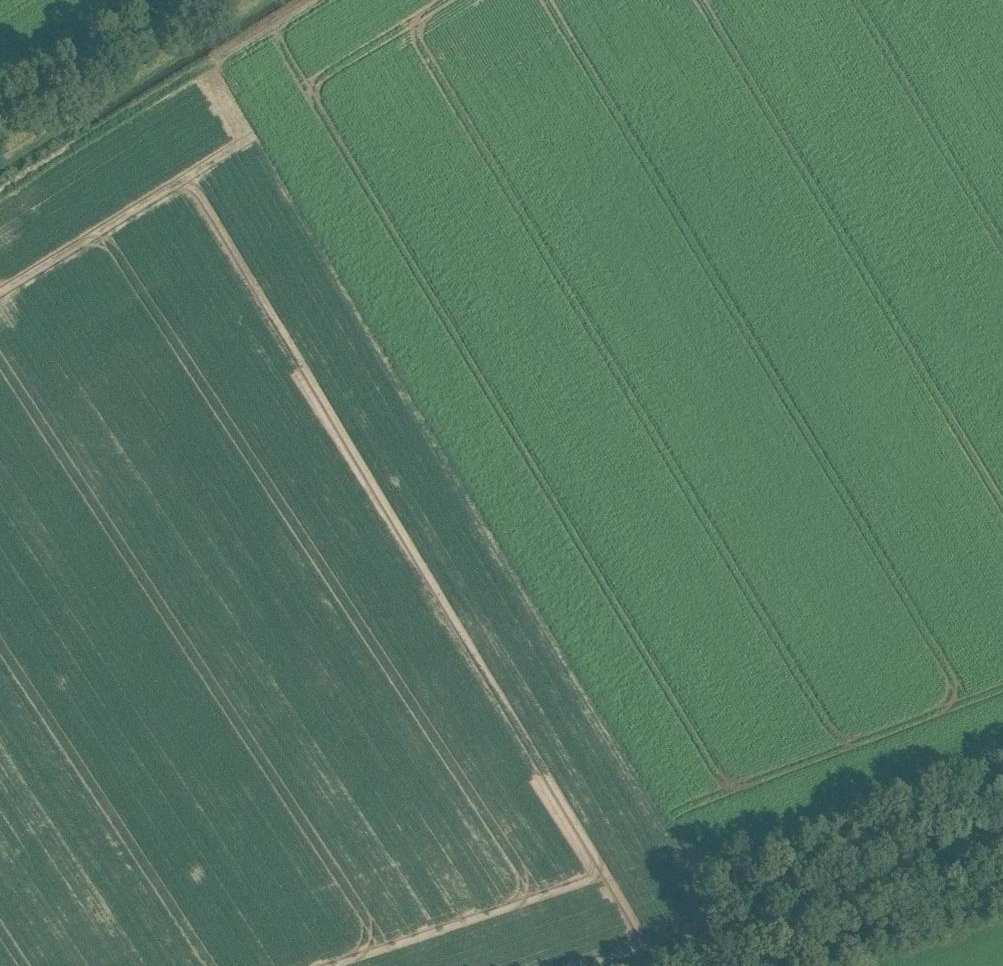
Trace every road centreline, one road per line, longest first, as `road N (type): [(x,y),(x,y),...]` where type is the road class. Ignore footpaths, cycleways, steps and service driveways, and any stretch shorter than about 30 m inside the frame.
road 1 (unclassified): [(663,965),(1002,850)]
road 2 (track): [(0,116),(188,0)]

